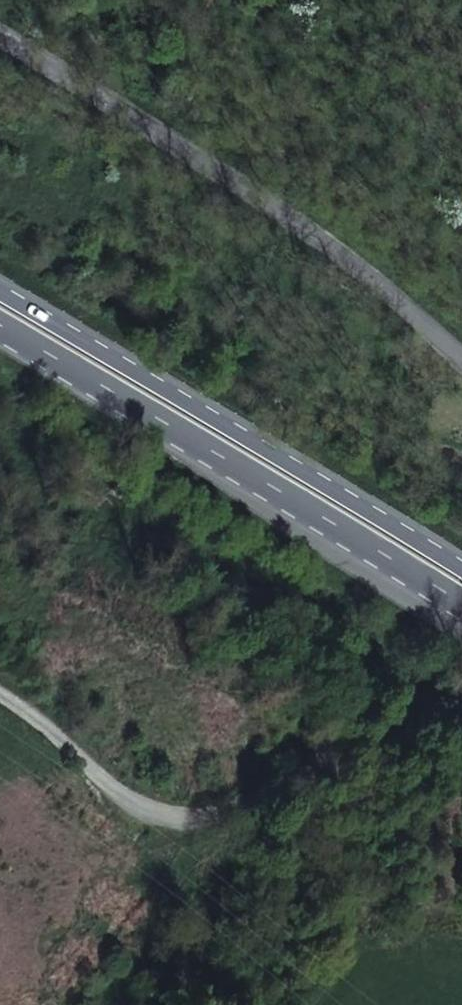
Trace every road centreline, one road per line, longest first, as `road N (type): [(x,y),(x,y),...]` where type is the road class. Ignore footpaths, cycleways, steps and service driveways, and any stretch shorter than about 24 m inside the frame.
road 1 (unclassified): [(461,348),(237,160),(0,32)]
road 2 (trunk): [(461,571),(0,290)]
road 3 (trunk): [(0,321),(461,600)]

